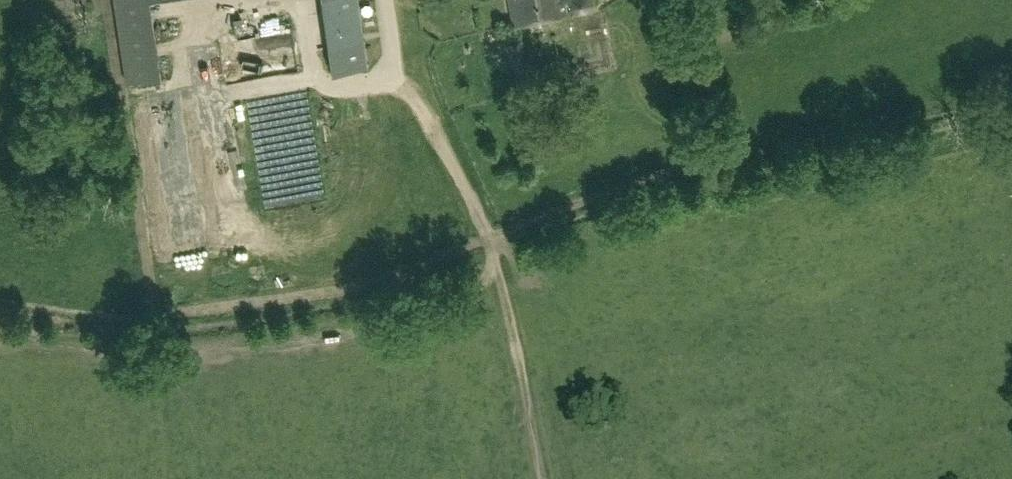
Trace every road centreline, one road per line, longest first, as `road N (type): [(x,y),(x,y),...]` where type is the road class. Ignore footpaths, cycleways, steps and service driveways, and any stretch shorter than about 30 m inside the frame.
road 1 (track): [(158,311),(364,287),(687,167)]
road 2 (track): [(539,465),(487,240),(461,174),(396,76)]

